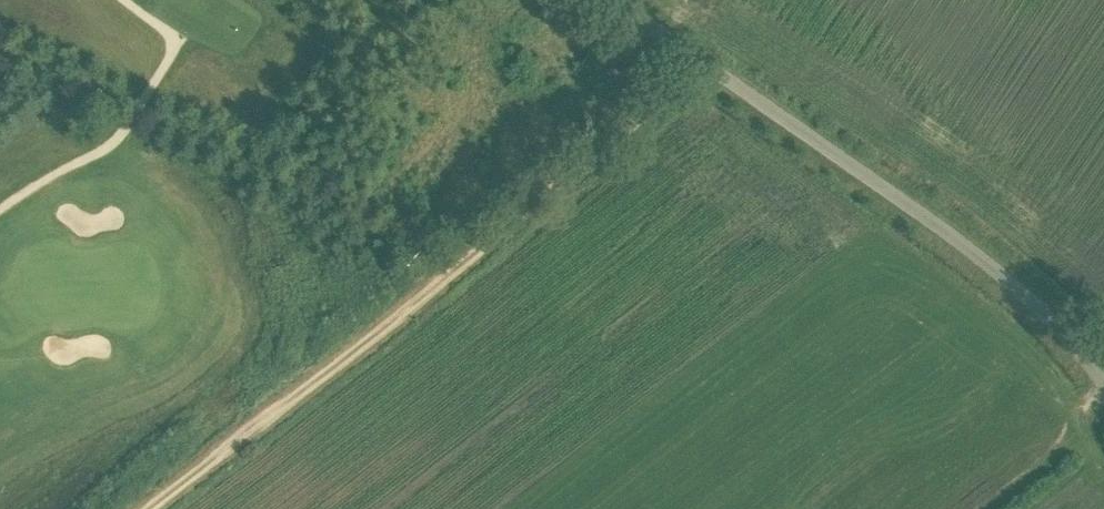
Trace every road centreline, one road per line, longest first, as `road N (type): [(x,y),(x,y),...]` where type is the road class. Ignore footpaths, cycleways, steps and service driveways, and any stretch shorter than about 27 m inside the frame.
road 1 (unclassified): [(1103,401),(948,235),(604,0)]
road 2 (track): [(0,55),(282,185),(451,279)]
road 3 (track): [(451,279),(155,508)]
road 4 (track): [(699,65),(451,279)]

